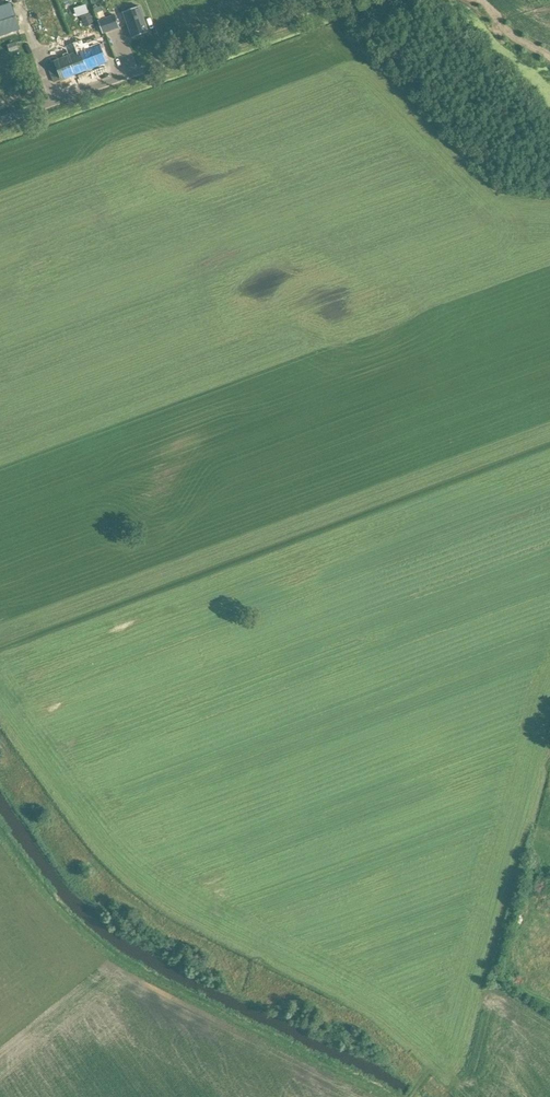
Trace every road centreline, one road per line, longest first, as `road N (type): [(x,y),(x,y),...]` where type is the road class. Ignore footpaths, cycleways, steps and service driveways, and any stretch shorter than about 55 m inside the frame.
road 1 (track): [(0,831),(112,955),(393,1096)]
road 2 (unclassified): [(0,121),(331,0)]

